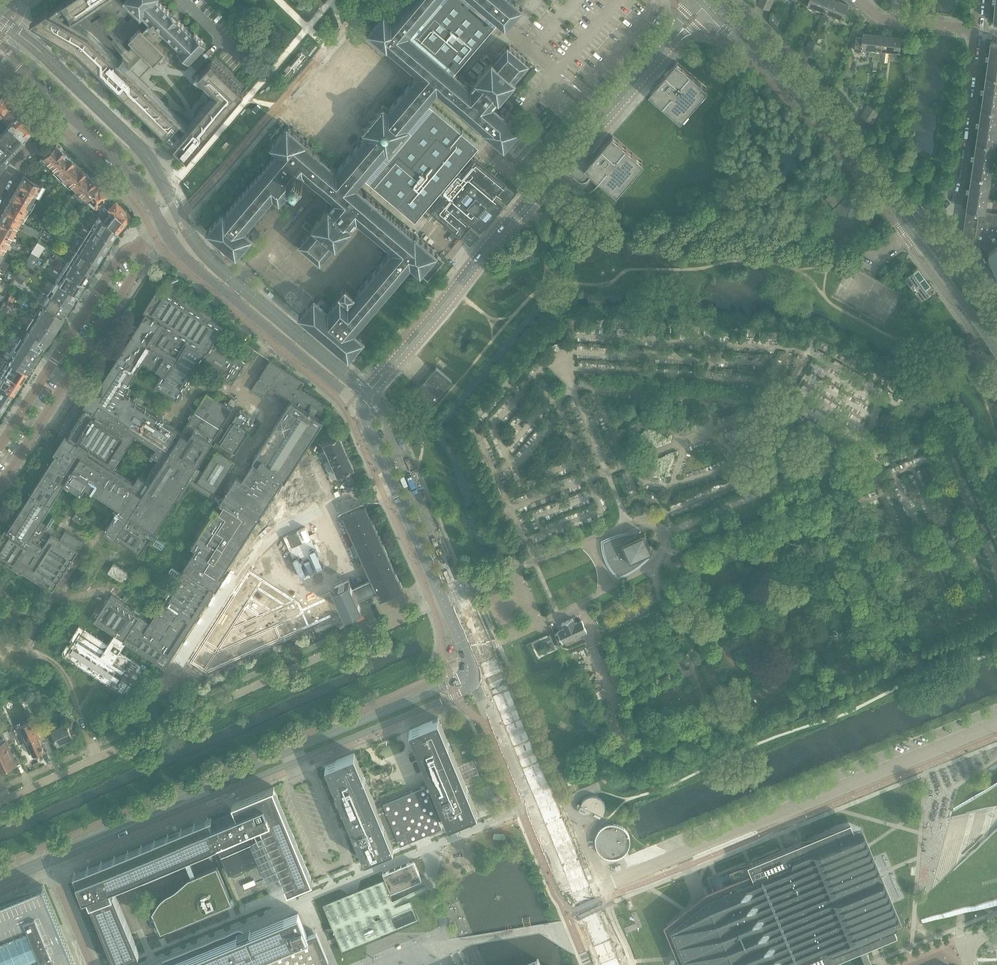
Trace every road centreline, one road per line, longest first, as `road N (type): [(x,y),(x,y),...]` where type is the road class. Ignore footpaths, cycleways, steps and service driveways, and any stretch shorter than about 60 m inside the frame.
road 1 (unclassified): [(996,724),(599,888),(563,877),(527,807)]
road 2 (tertiary): [(362,404),(674,36)]
road 3 (residential): [(432,604),(0,801)]
road 4 (tertiary): [(57,857),(455,696),(467,679)]
road 5 (tertiary): [(467,679),(57,857)]
road 6 (unclassified): [(147,964),(527,807)]
road 7 (track): [(521,565),(637,519),(660,520),(671,539),(654,564),(547,620)]
road 8 (residential): [(925,218),(736,0)]
road 9 (residential): [(0,484),(139,264),(140,247)]
road 10 (residential): [(162,227),(188,260),(362,404)]
road 11 (residential): [(140,247),(121,258),(0,450)]
road 12 (tertiary): [(444,601),(362,404)]
road 13 (secondary): [(913,229),(777,72)]
road 14 (residential): [(925,218),(955,181),(976,32)]
road 15 (residential): [(769,234),(837,241),(876,256),(913,229)]
road 16 (residential): [(66,113),(135,181),(162,227)]
road 17 (secondary): [(913,229),(996,354)]
road 18 (unclassified): [(527,807),(483,698),(467,679)]
road 19 (residential): [(853,0),(881,23),(976,32)]
road 20 (secondary): [(996,327),(913,229)]

